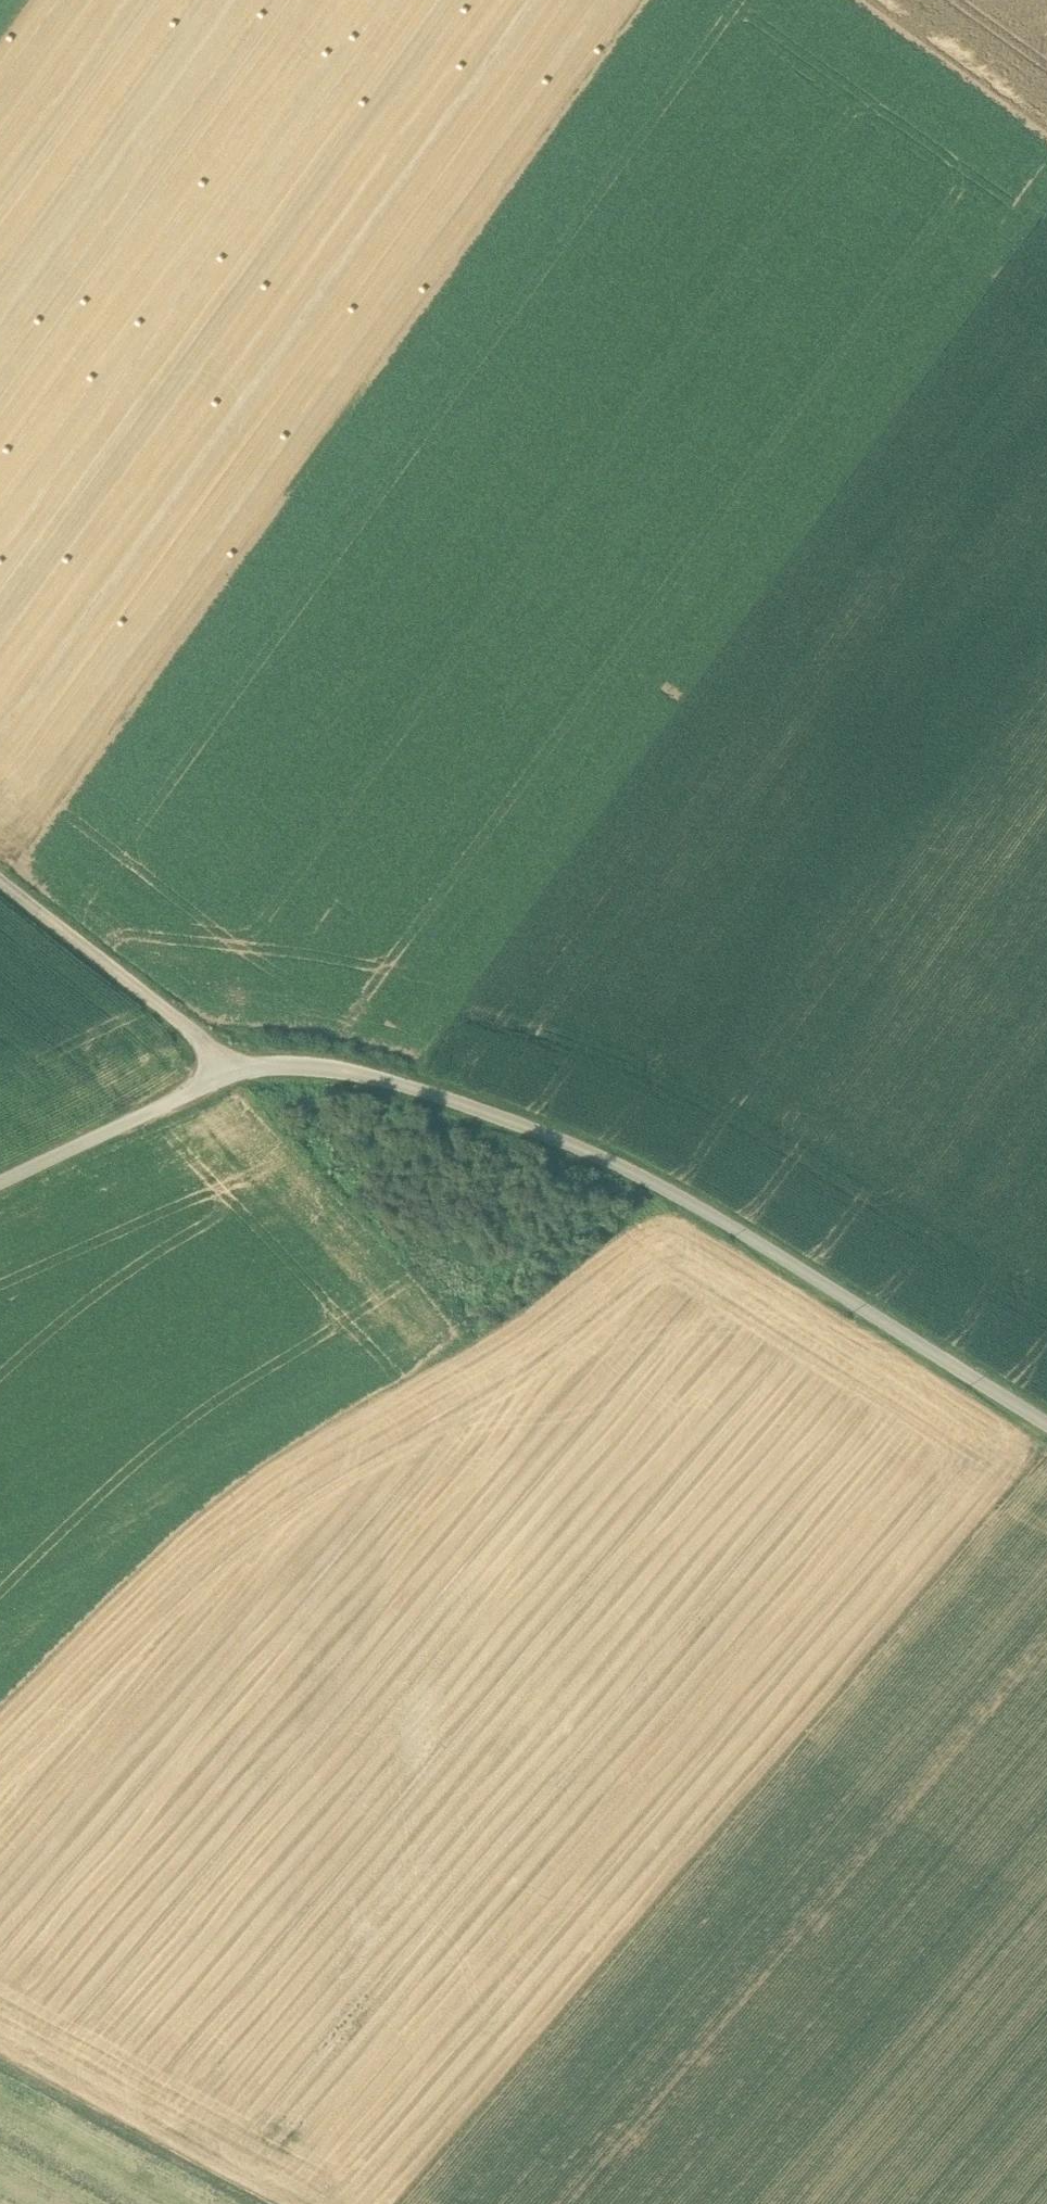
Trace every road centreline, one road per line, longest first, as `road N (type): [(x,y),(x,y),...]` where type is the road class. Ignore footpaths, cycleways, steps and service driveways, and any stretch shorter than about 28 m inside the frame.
road 1 (unclassified): [(228,1076),(268,1067),(339,1069),(557,1140),(696,1207),(1046,1423)]
road 2 (unclassified): [(0,882),(202,1041),(228,1076)]
road 3 (unclassified): [(228,1076),(0,1180)]

